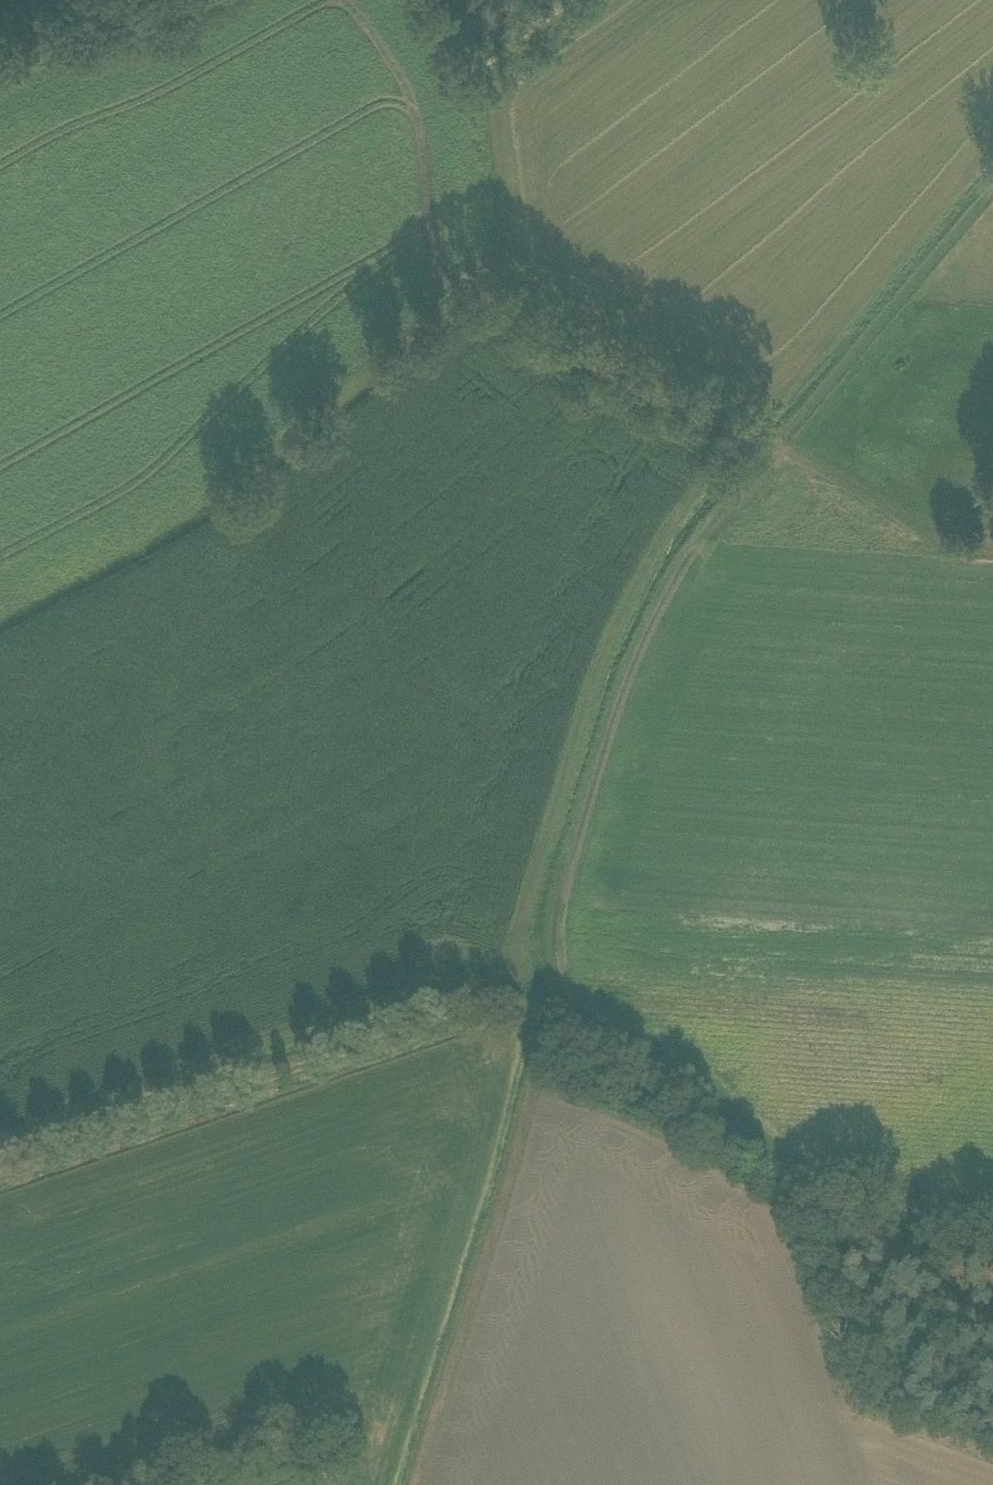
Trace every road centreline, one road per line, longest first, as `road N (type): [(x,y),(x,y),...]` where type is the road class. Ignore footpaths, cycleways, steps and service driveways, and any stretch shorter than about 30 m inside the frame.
road 1 (track): [(0,1176),(424,1027),(465,1005),(506,1000),(631,1047),(780,1166),(861,1192),(992,1214)]
road 2 (track): [(992,550),(954,538),(493,291),(444,328)]

